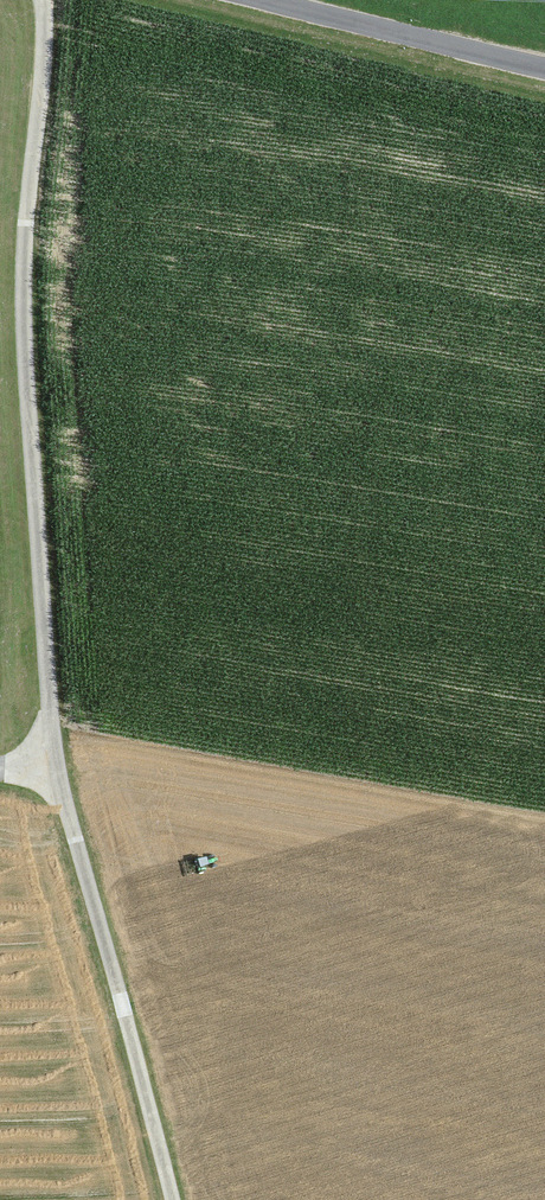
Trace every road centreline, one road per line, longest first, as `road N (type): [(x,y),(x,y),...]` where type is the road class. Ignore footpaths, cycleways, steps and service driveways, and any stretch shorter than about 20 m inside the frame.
road 1 (track): [(0,770),(51,760),(23,354),(45,0)]
road 2 (track): [(51,760),(176,1199)]
road 3 (unclassified): [(544,68),(260,0)]

